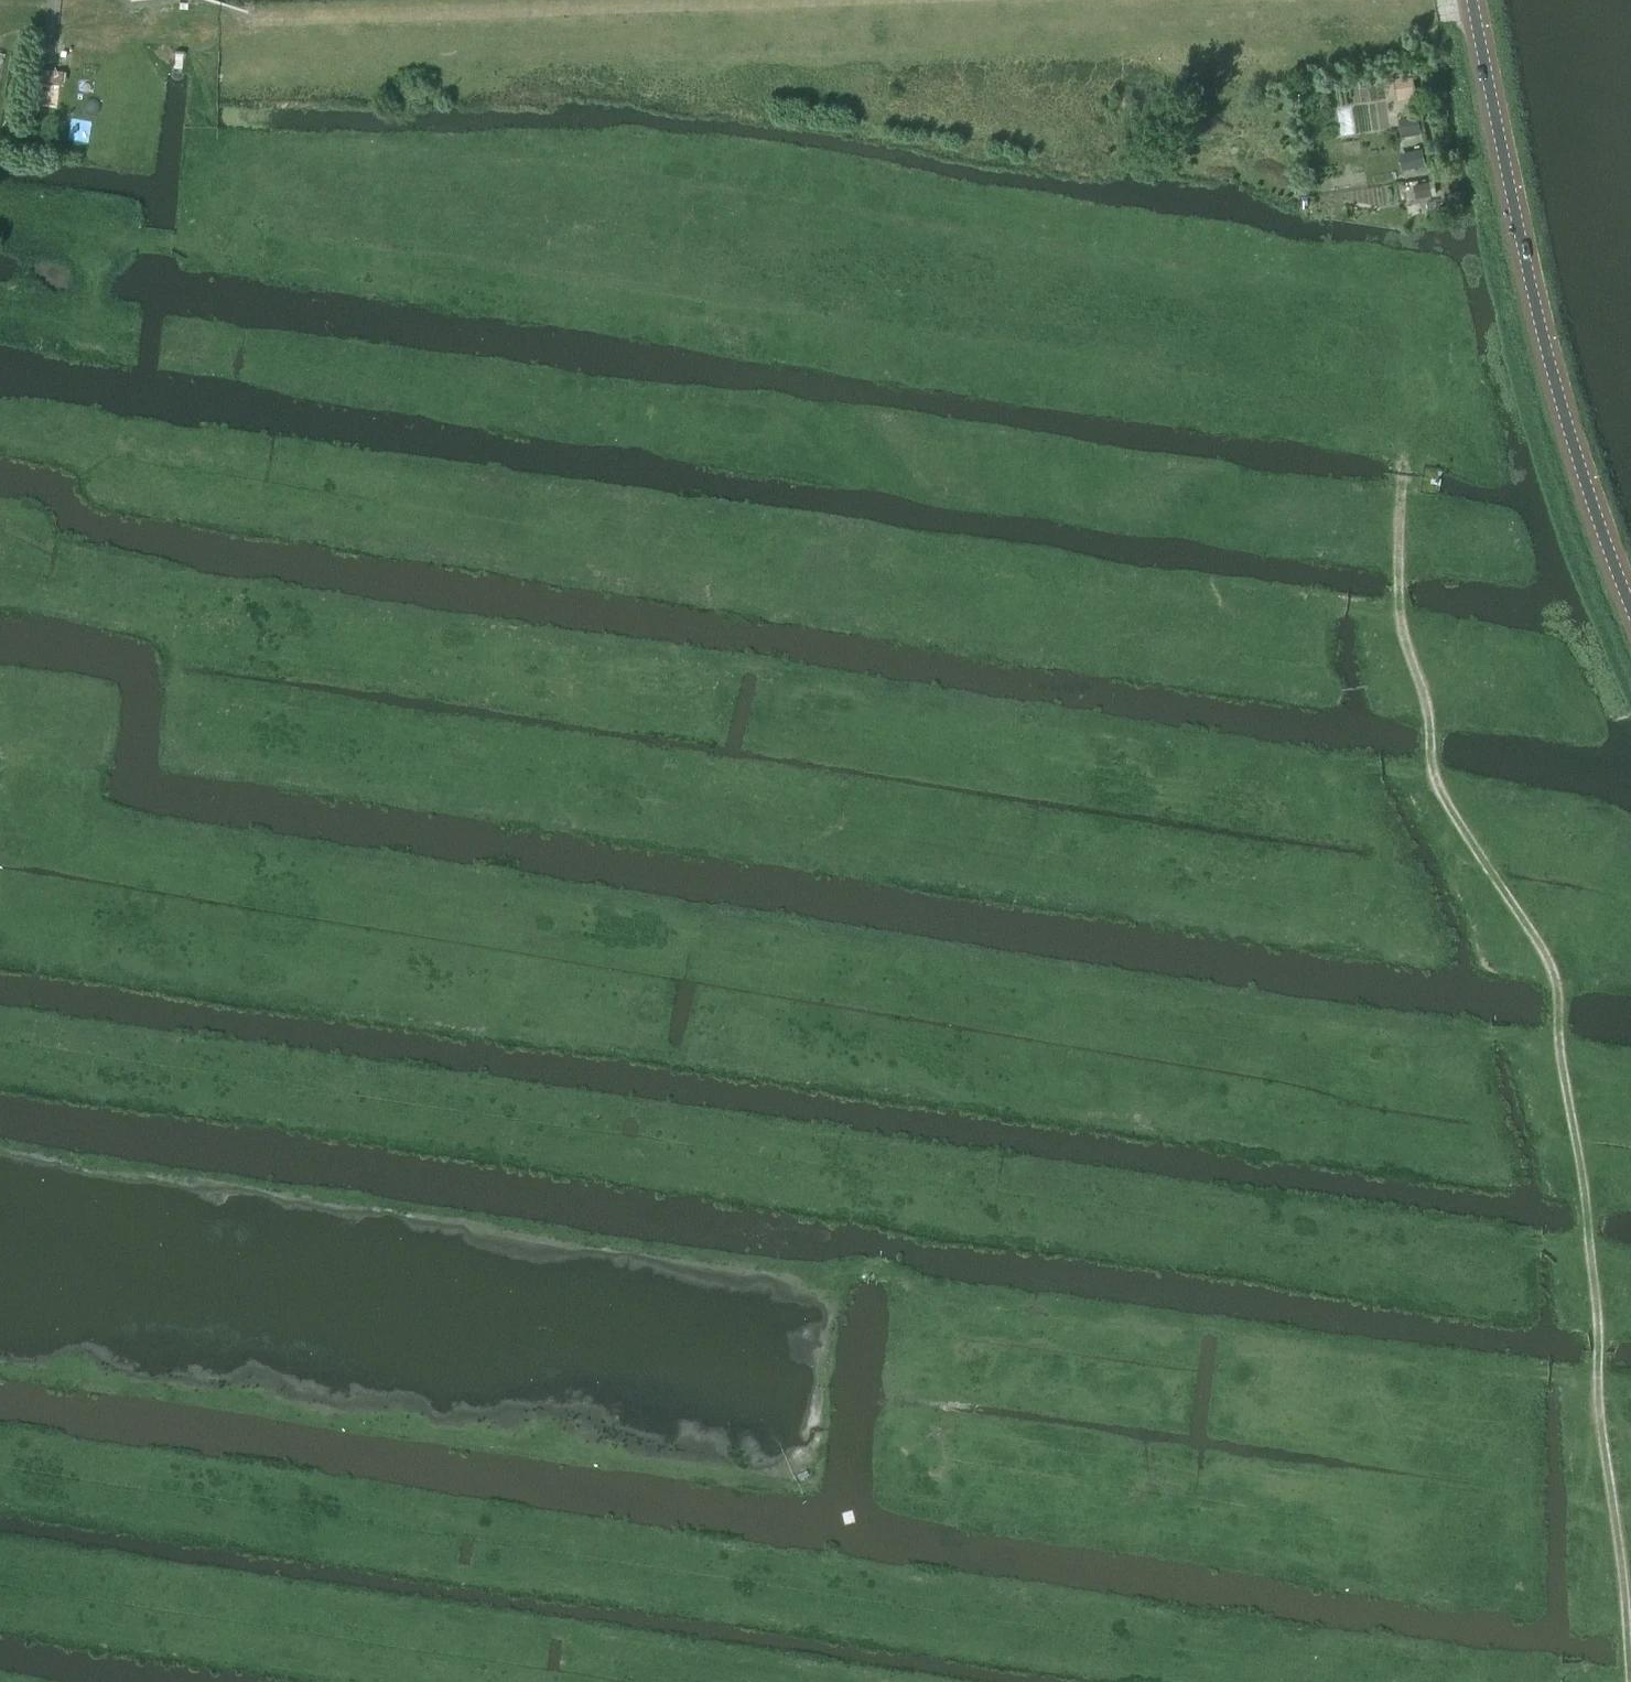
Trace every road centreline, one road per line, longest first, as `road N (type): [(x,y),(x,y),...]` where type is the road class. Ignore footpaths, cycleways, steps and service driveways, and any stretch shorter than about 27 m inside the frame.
road 1 (track): [(1630,1653),(1602,1421),(1586,1178),(1549,961),(1437,789),(1430,721),(1400,608),(1404,458)]
road 2 (tertiary): [(1630,604),(1569,442),(1538,324),(1473,0)]

